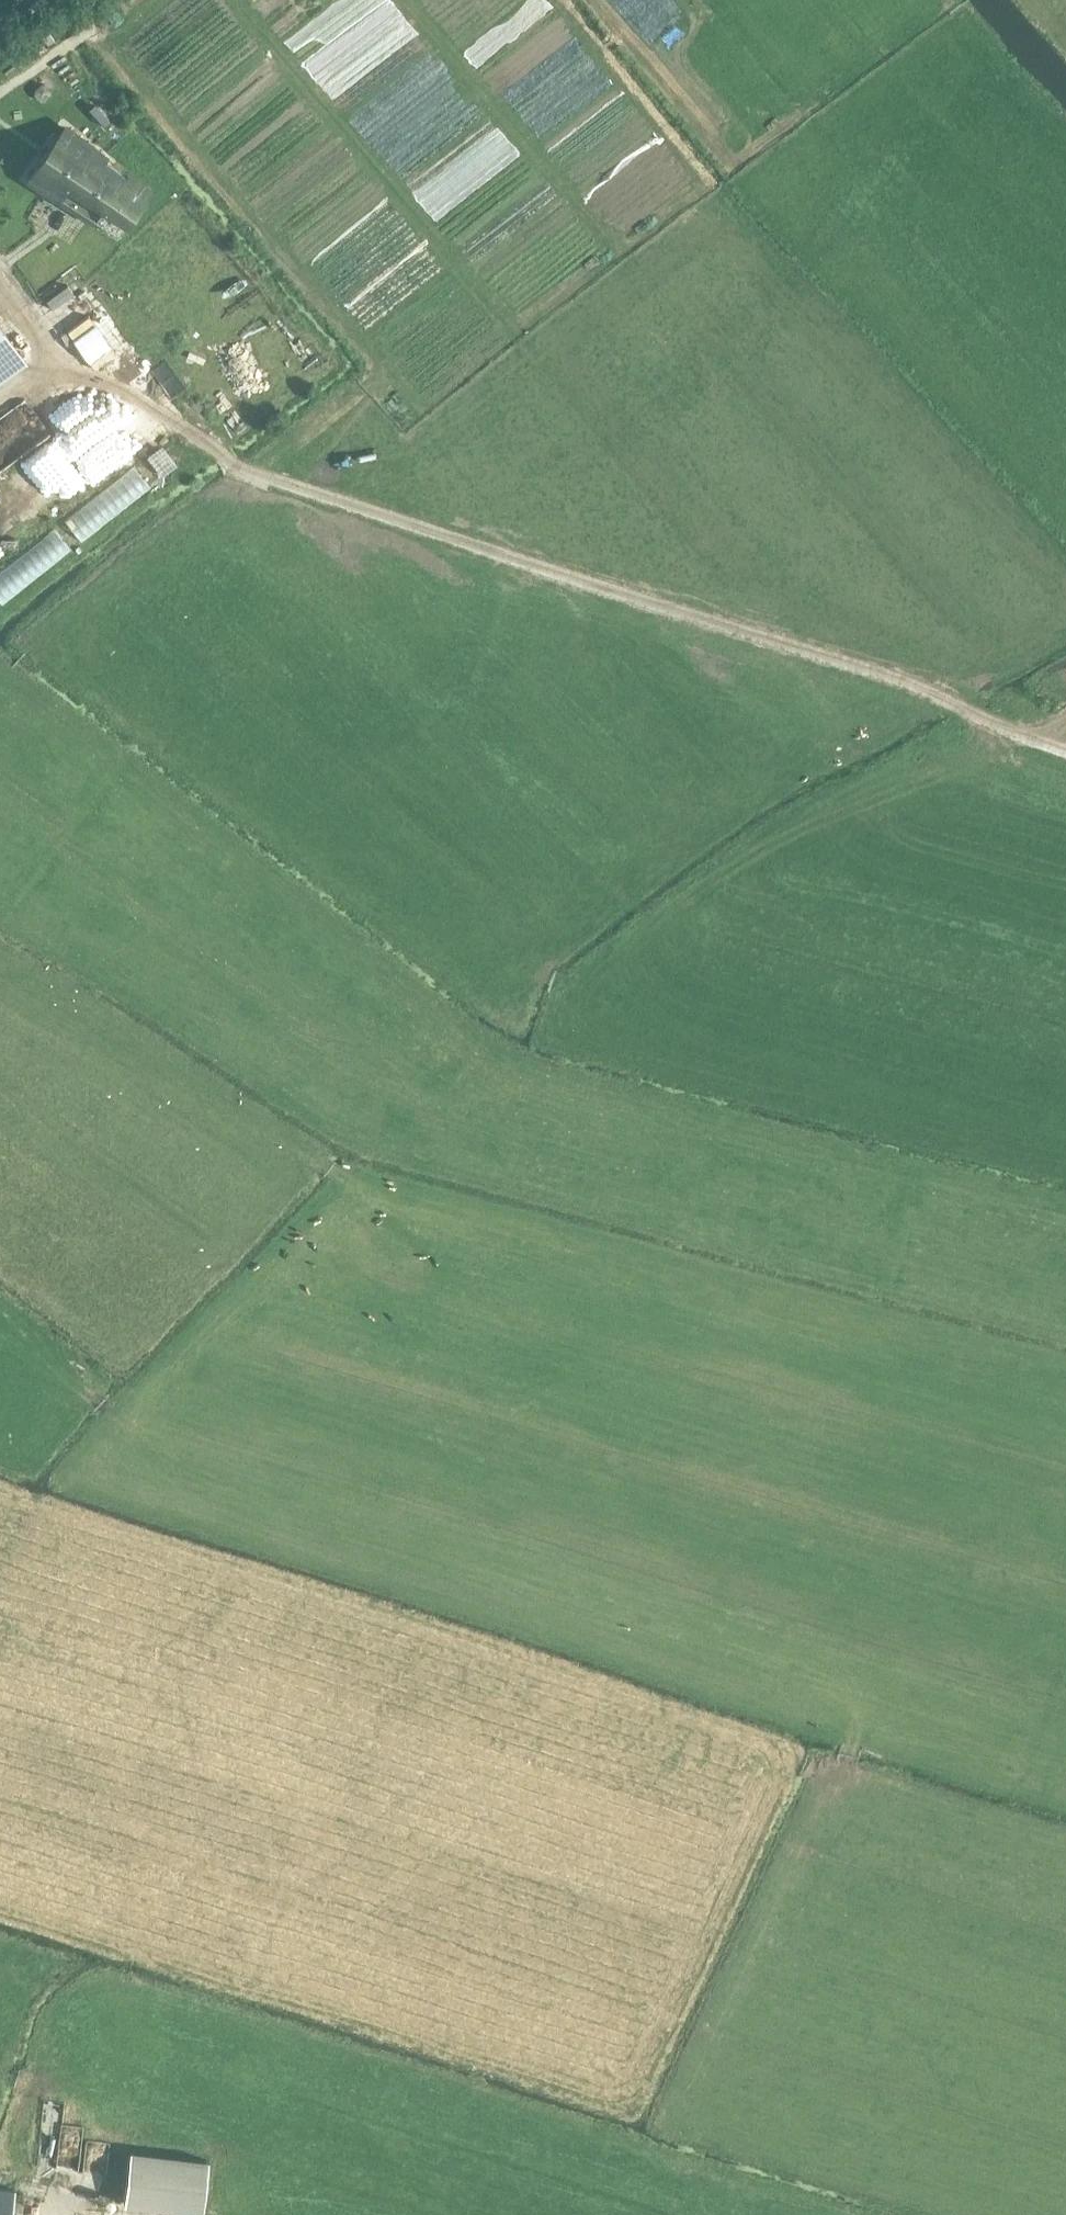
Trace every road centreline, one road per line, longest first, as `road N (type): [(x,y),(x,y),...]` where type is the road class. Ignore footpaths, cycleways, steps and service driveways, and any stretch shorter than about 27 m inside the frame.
road 1 (track): [(1042,745),(918,675),(220,458),(47,360)]
road 2 (track): [(1065,491),(706,0)]

